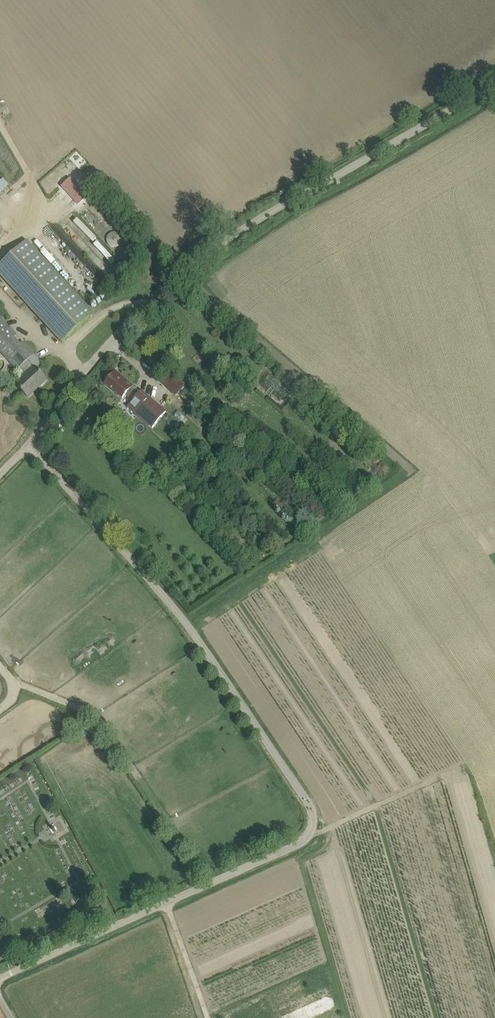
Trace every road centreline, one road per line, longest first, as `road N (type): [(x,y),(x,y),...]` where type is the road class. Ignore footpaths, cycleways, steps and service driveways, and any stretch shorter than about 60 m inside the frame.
road 1 (residential): [(0,979),(306,839),(314,821),(187,620),(31,446)]
road 2 (track): [(179,272),(494,82)]
road 3 (unclassified): [(31,446),(119,331),(179,272)]
road 4 (track): [(167,901),(208,1017)]
road 5 (track): [(494,778),(471,795),(494,886)]

